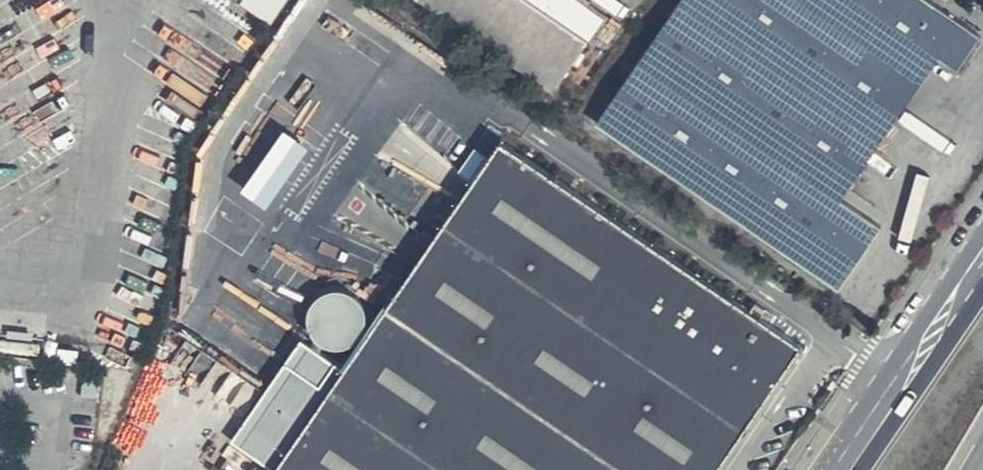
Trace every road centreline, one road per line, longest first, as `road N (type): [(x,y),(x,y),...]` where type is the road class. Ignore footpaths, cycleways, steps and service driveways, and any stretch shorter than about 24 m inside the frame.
road 1 (tertiary): [(841,469),(982,260)]

